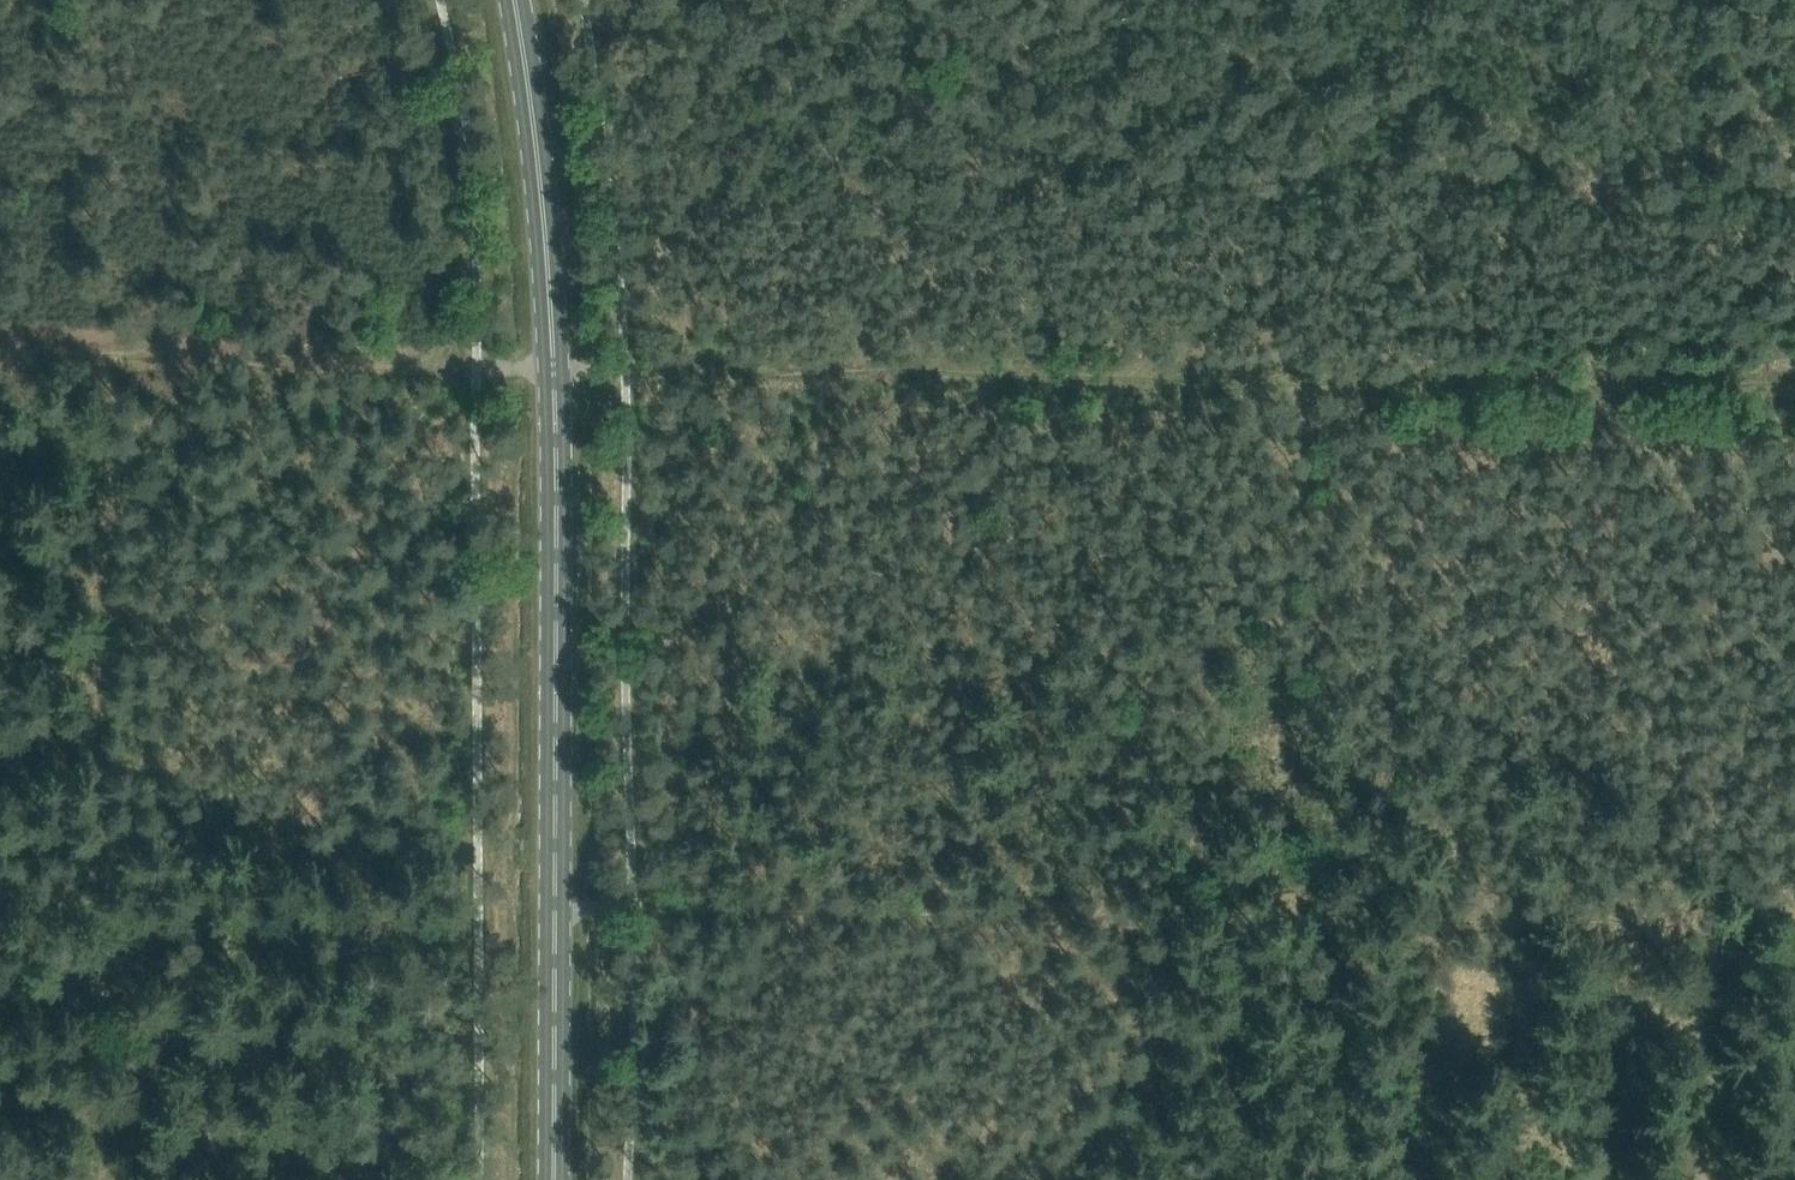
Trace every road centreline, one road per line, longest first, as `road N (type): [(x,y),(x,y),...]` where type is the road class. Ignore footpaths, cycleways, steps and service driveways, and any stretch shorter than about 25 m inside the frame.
road 1 (primary): [(556,1179),(550,293),(514,0)]
road 2 (track): [(1794,391),(728,372)]
road 3 (track): [(1794,899),(785,891)]
road 4 (track): [(728,372),(0,355)]
road 5 (track): [(785,891),(556,881)]

